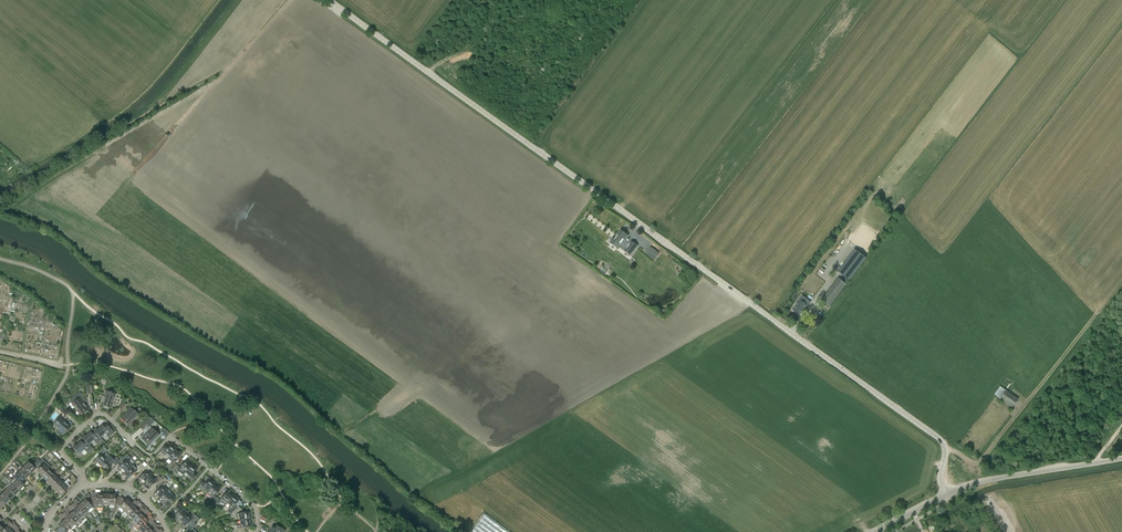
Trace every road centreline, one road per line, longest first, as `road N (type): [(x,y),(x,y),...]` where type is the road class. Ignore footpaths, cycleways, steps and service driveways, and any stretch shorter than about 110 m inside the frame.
road 1 (unclassified): [(946,495),(939,438),(328,0)]
road 2 (track): [(745,299),(677,337),(592,288),(346,430)]
road 3 (track): [(340,9),(21,202),(14,190)]
road 4 (residential): [(257,531),(254,507),(173,438),(149,455),(102,414),(61,448),(86,486)]
road 5 (tertiary): [(946,495),(987,480),(1121,459)]

